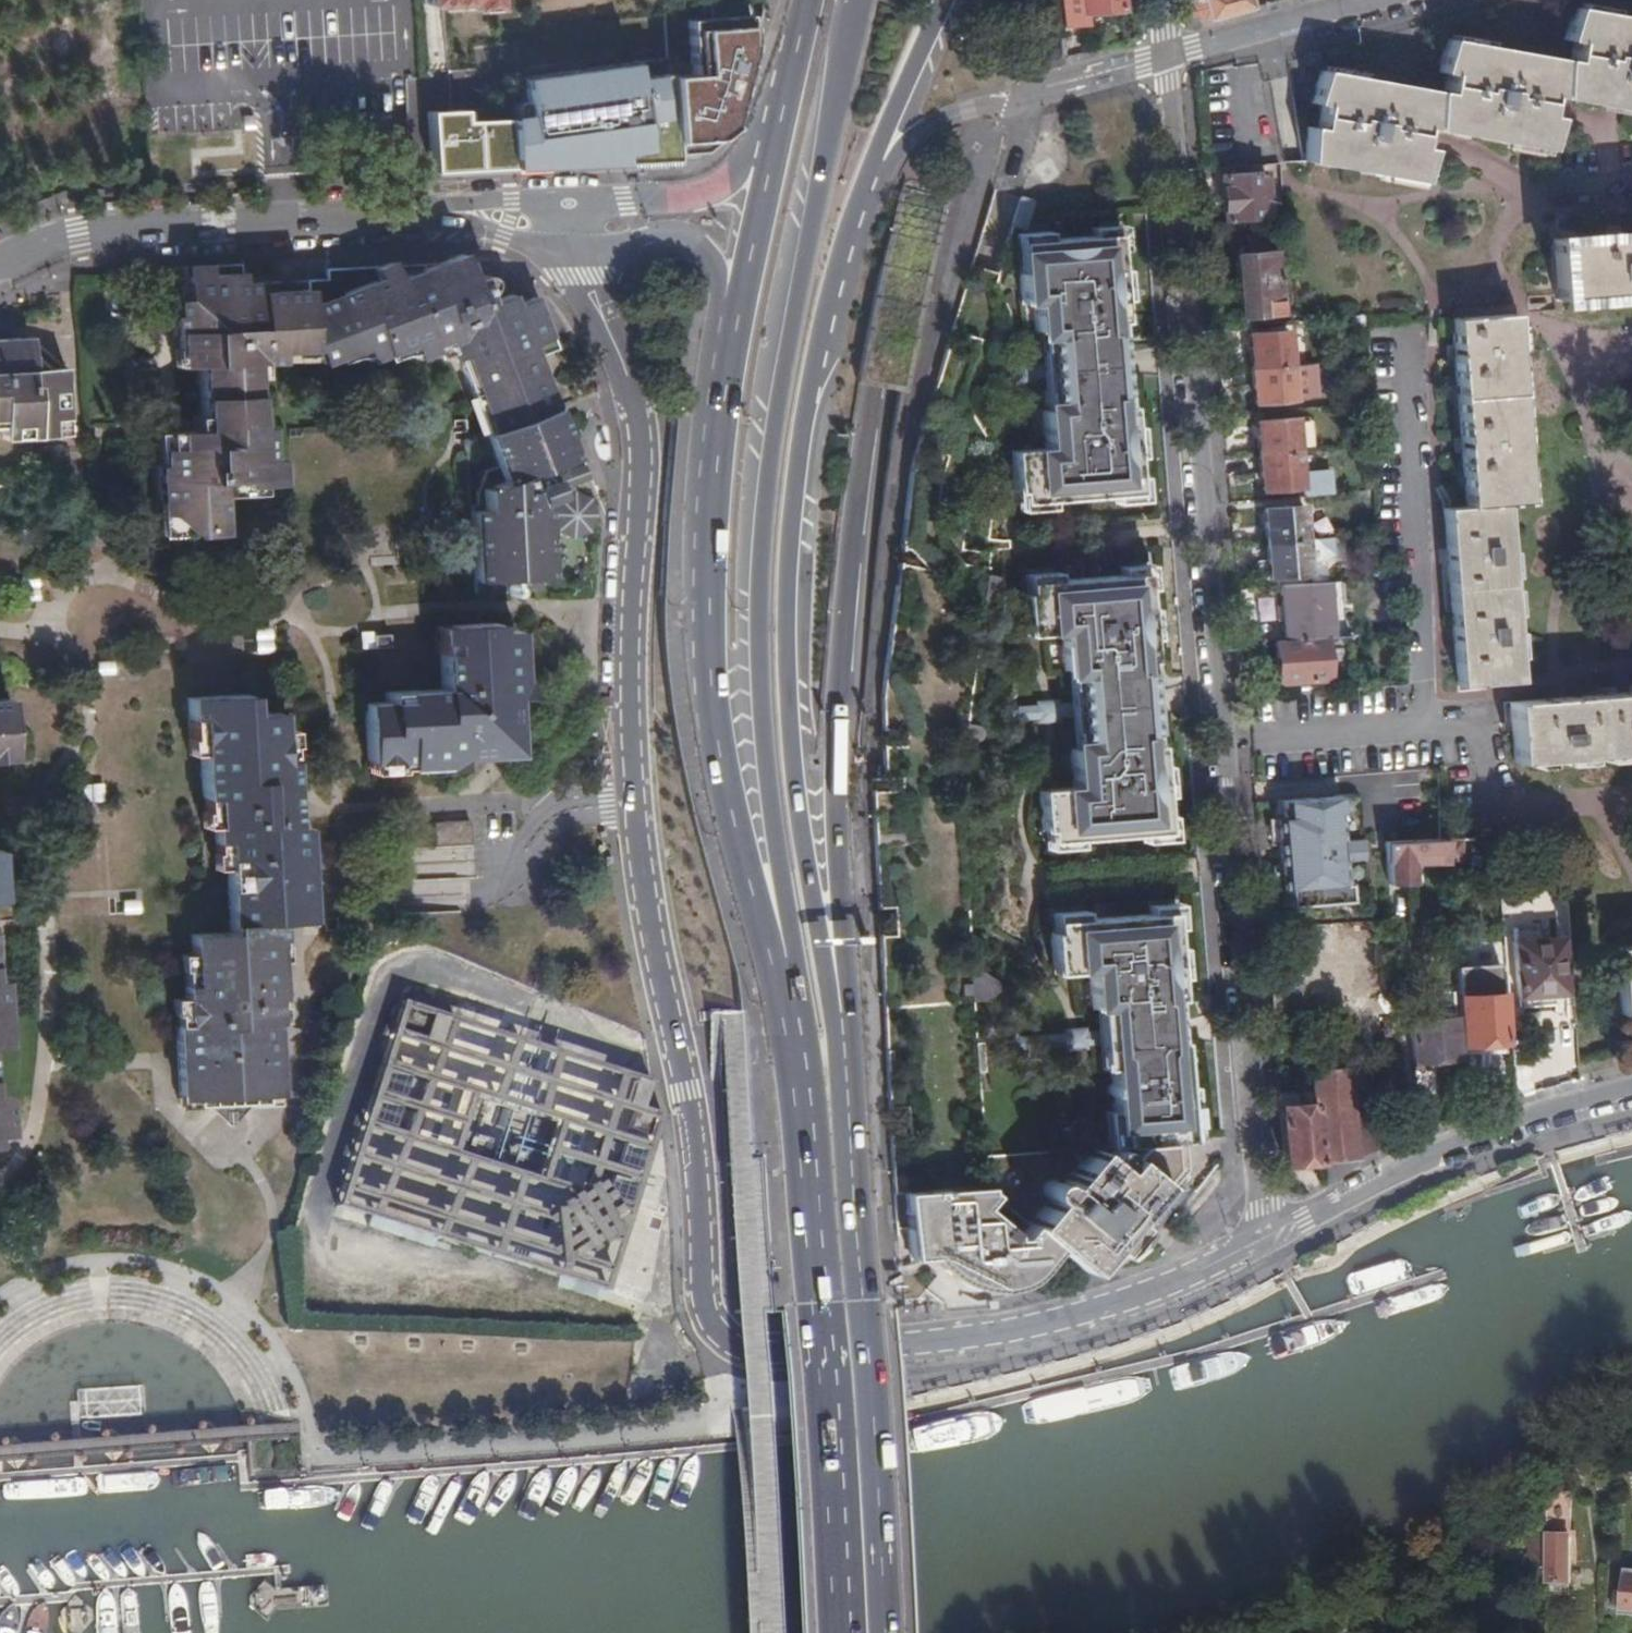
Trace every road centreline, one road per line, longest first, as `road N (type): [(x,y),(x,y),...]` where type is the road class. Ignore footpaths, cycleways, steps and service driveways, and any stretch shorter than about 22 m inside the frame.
road 1 (motorway): [(863,0),(611,739),(399,1244),(245,1475),(119,1632)]
road 2 (motorway): [(358,1632),(525,1276),(650,924),(780,468),(944,0)]
road 3 (residential): [(1269,1235),(1168,58)]
road 4 (motorway): [(851,1106),(838,901),(840,681),(876,386),(926,192),(991,0)]
road 5 (residential): [(633,808),(691,1080),(695,1275),(704,1325),(727,1351),(781,1360),(832,1357),(1042,1324),(1155,1290),(1269,1235)]
road 6 (primary): [(856,0),(804,260),(765,514),(767,784),(800,967),(788,1000)]
road 7 (primary): [(851,1106),(805,888),(781,623),(798,430),(841,264),(888,129)]
road 8 (primary): [(734,347),(715,490),(715,721),(742,865),(788,1000)]
road 9 (primary): [(788,1000),(803,1077),(832,1632)]
road 10 (residential): [(633,808),(623,697),(633,417),(572,248)]
road 11 (primary): [(877,1632),(851,1106)]
road 12 (residential): [(464,215),(117,229),(68,237),(0,266)]
road 13 (residential): [(1631,1086),(1423,1154),(1269,1235)]
road 14 (residential): [(888,129),(1168,58)]
road 15 (motorway): [(776,117),(746,161),(714,184),(679,196),(568,204)]
road 16 (motorway): [(776,117),(754,197),(734,347)]
road 17 (primary): [(572,248),(679,240),(707,268),(734,347)]
road 18 (residential): [(1168,58),(1390,0)]
road 19 (primary): [(888,129),(943,0)]
road 20 (motorway): [(805,0),(776,117)]

